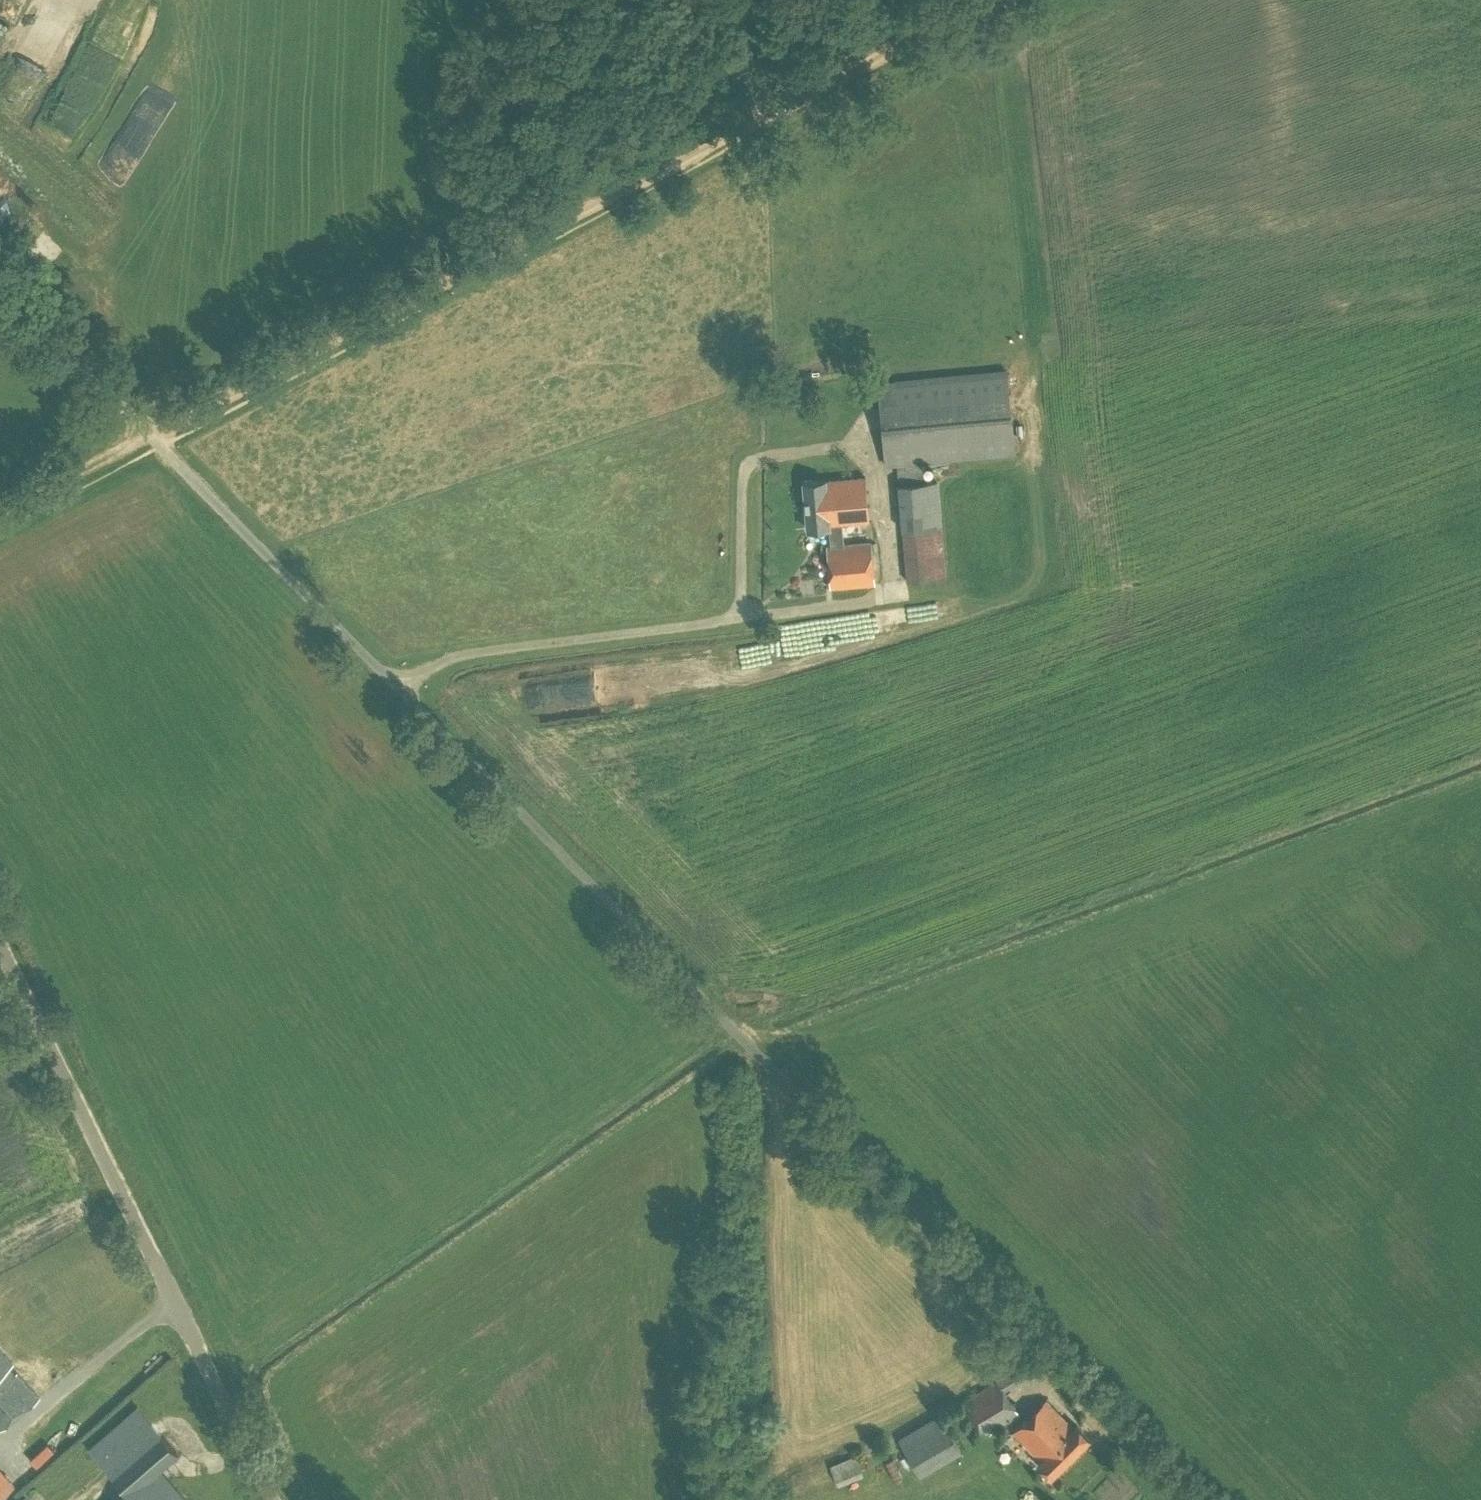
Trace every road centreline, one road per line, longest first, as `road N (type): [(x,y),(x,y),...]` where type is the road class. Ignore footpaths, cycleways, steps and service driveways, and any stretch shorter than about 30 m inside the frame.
road 1 (unclassified): [(1087,1379),(744,1019),(327,620),(0,288)]
road 2 (track): [(991,0),(0,517)]
road 3 (unclassified): [(275,1499),(0,948)]
road 4 (track): [(1202,1499),(1087,1379)]
road 5 (track): [(749,121),(753,0)]

